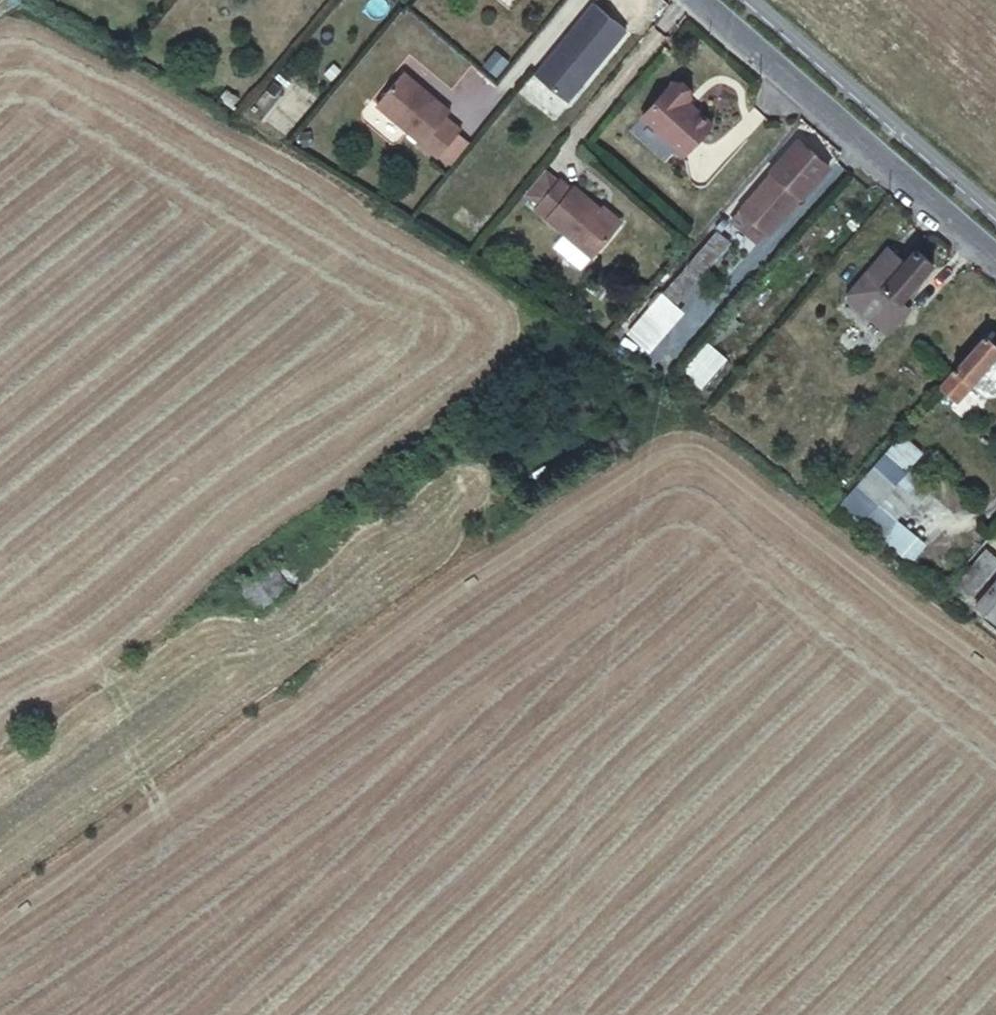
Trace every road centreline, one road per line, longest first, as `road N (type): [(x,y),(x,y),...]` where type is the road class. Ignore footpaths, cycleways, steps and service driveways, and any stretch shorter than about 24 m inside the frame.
road 1 (residential): [(995,259),(700,0)]

